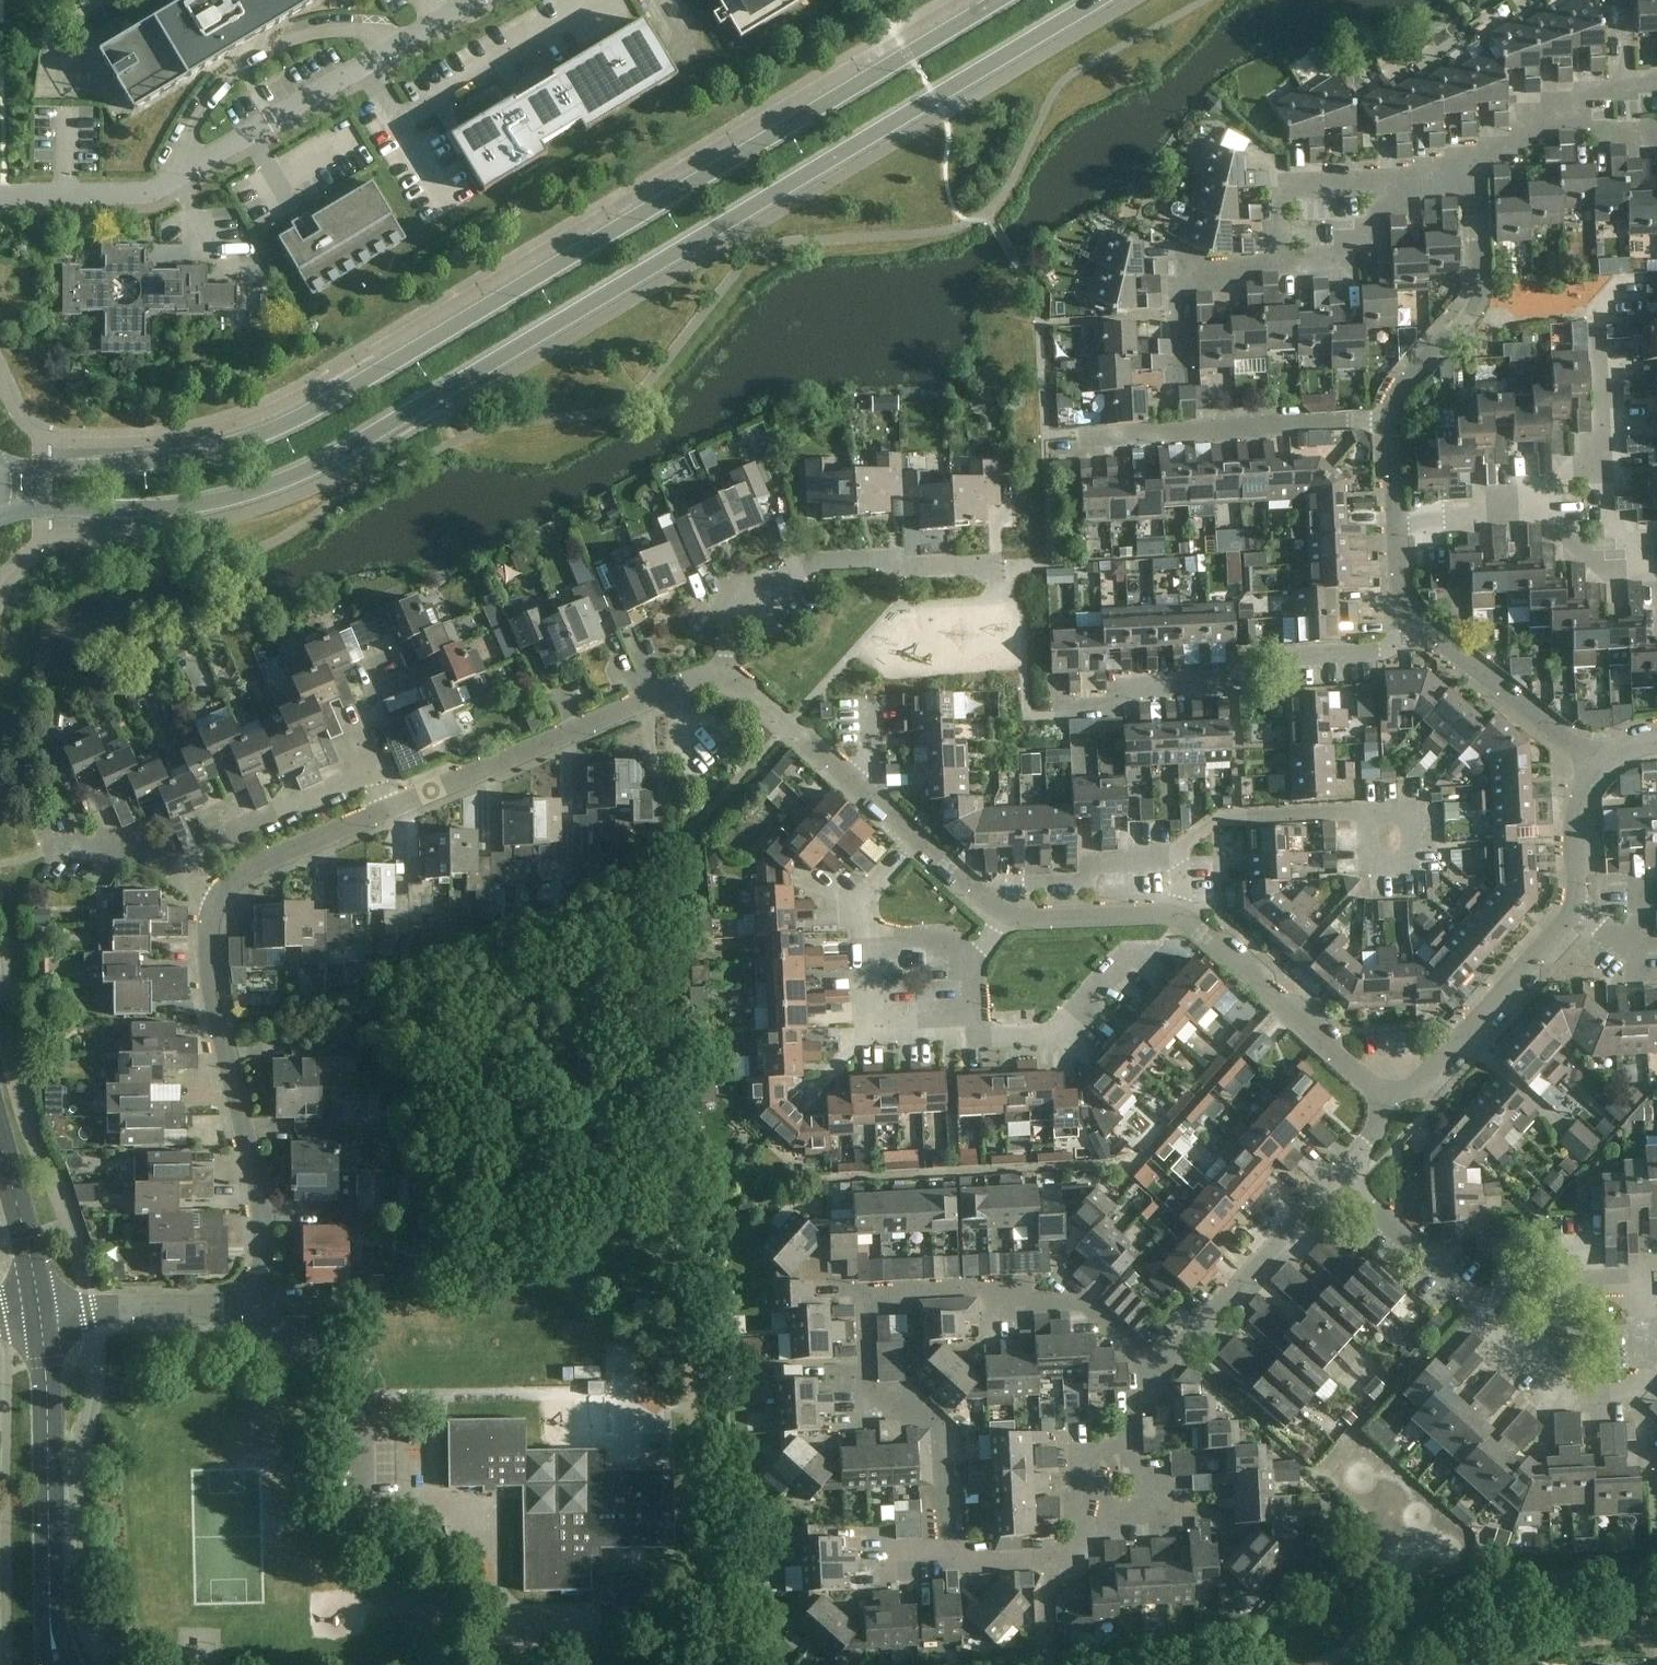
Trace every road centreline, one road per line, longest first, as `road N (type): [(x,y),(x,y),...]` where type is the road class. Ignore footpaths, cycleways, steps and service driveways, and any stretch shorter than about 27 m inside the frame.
road 1 (tertiary): [(0,512),(191,504),(298,474),(585,313),(1096,0)]
road 2 (tertiary): [(1001,0),(293,424),(174,460),(0,465)]
road 3 (residential): [(949,1561),(943,1427),(908,1401),(869,1402),(870,1298),(1070,1296),(1088,1302),(1155,1368)]
road 4 (residential): [(218,900),(211,972),(266,1233),(261,1307),(42,1316)]
road 5 (unclassified): [(0,194),(156,189),(470,0)]
road 6 (residential): [(1065,712),(1116,708),(1116,690),(1233,683),(1263,656),(1382,649),(1422,625)]
road 7 (residential): [(724,677),(733,606),(807,562),(896,556),(897,570),(1003,565)]
road 8 (residential): [(724,677),(690,682),(390,808)]
road 9 (residential): [(1648,1287),(1650,1375),(1624,1398),(1594,1400),(1555,1388),(1468,1295)]
road 10 (residential): [(1087,436),(1391,418)]
road 11 (residential): [(1391,418),(1410,379),(1470,315),(1479,271),(1472,169)]
road 12 (residential): [(1389,1104),(1191,919)]
road 13 (residential): [(1389,1104),(1416,1086),(1573,910)]
road 14 (tertiary): [(50,1584),(42,1316)]
road 15 (residential): [(1155,1368),(1181,1352),(1339,1180)]
road 16 (residential): [(1598,763),(1422,625)]
road 17 (residential): [(962,886),(1031,884),(1180,853)]
road 18 (residential): [(182,875),(213,844),(373,772)]
road 19 (residential): [(1180,853),(1184,841),(1231,817),(1369,812)]
road 20 (residential): [(975,1030),(1057,1038),(1135,953)]
road 21 (residential): [(390,808),(256,869),(218,900)]
road 22 (residential): [(1189,366),(1186,270),(1279,265)]
road 23 (residential): [(1279,265),(1281,186),(1388,181)]
road 24 (residential): [(1191,919),(1006,919)]
road 25 (residential): [(1601,459),(1597,311),(1627,290)]
road 26 (tertiary): [(42,1316),(0,1140)]
road 27 (residential): [(1648,1287),(1468,1295)]
road 28 (residential): [(1388,181),(1368,240),(1344,241),(1346,261),(1279,265)]
road 29 (residential): [(1468,1295),(1339,1180)]
road 30 (residential): [(851,778),(758,694),(724,677)]
road 31 (residential): [(962,886),(851,778)]
road 32 (residential): [(1127,1444),(1152,1467),(1158,1513),(1086,1516)]
road 33 (residential): [(1573,910),(1578,803),(1598,763)]
road 34 (residential): [(1396,520),(1547,510)]
road 35 (residential): [(182,875),(124,843),(47,849)]
road 36 (residential): [(1369,812),(1413,812),(1412,865),(1369,866)]
road 37 (residential): [(1638,573),(1638,540),(1603,512),(1601,459)]
road 38 (residential): [(1573,910),(1610,934),(1639,937),(1638,884)]

